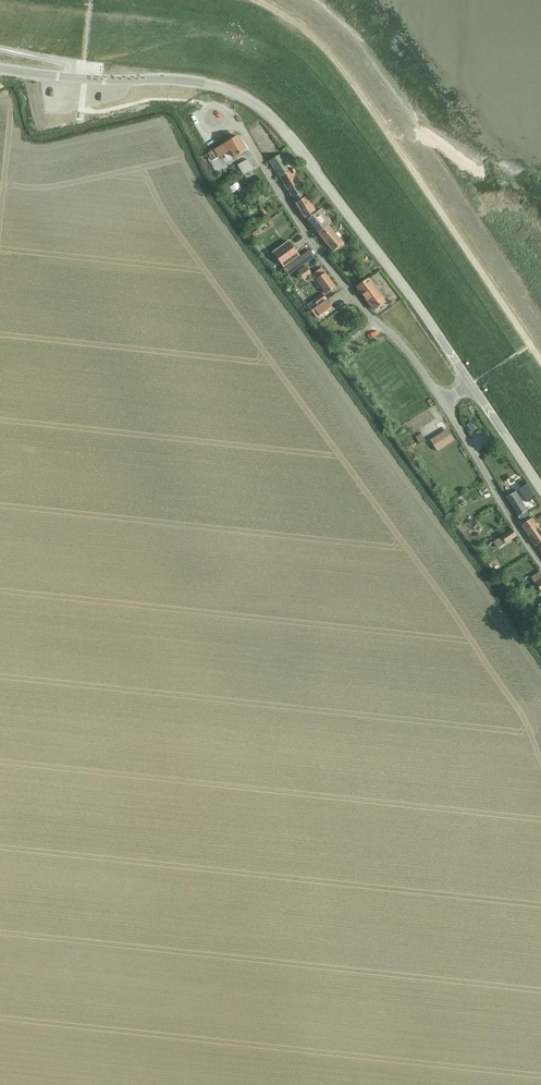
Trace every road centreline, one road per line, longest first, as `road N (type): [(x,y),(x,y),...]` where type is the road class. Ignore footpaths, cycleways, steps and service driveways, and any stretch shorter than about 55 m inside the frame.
road 1 (unclassified): [(471,383),(289,139),(241,96),(190,81),(0,69)]
road 2 (residential): [(442,401),(314,244),(236,123)]
road 3 (residential): [(540,559),(442,401)]
road 4 (unclassified): [(540,487),(471,383)]

